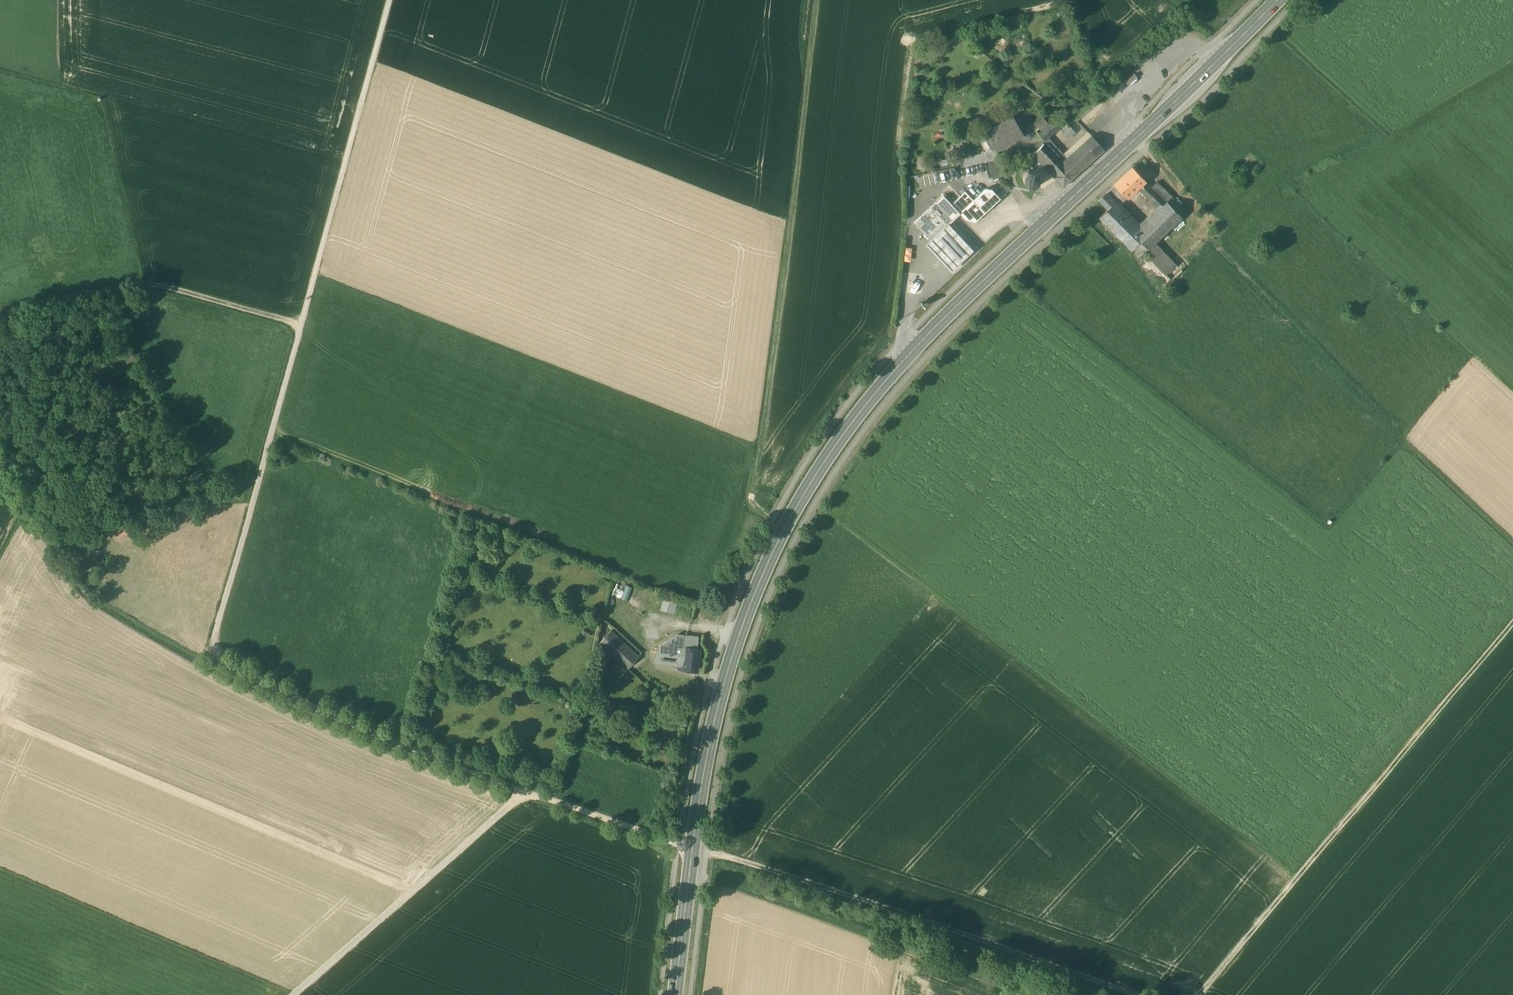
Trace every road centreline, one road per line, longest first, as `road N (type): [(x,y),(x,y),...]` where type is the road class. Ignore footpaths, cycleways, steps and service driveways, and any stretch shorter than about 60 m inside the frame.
road 1 (primary): [(675,994),(715,719),(749,606),(806,491),(913,350),(1279,0)]
road 2 (track): [(301,325),(212,655),(362,730),(529,791)]
road 3 (track): [(529,791),(1139,994)]
road 4 (track): [(816,0),(752,496),(761,513),(787,525)]
road 5 (track): [(1512,626),(1200,994)]
road 6 (track): [(689,878),(1025,994)]
road 7 (track): [(389,0),(301,325)]
road 8 (track): [(293,994),(529,791)]

